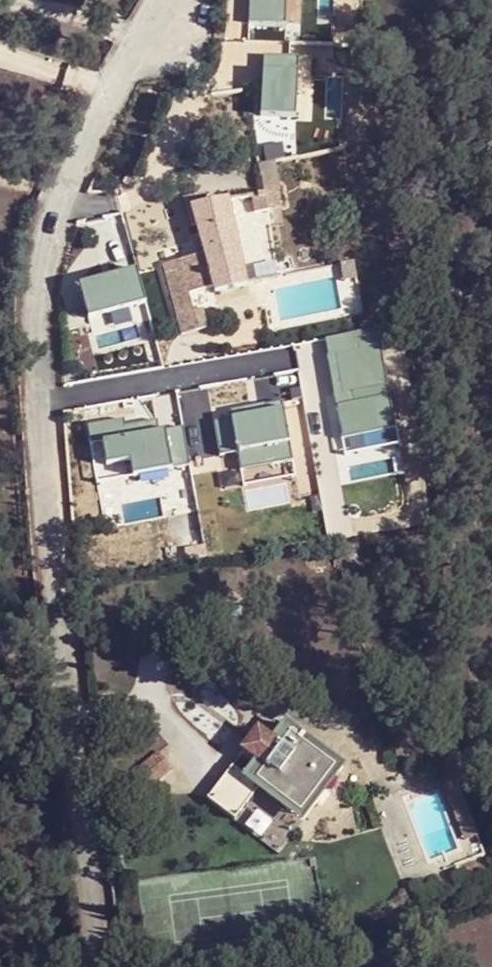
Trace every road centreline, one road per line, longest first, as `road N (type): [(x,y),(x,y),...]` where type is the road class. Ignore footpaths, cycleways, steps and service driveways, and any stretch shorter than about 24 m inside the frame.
road 1 (residential): [(167,0),(109,94),(56,207),(37,318),(99,966)]

